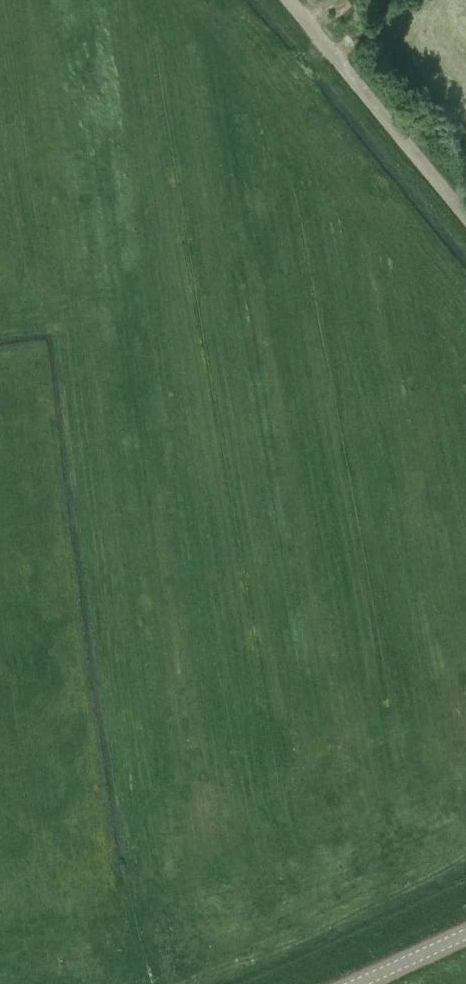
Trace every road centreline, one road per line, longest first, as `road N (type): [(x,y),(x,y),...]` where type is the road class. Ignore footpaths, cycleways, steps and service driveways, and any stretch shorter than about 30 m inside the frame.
road 1 (unclassified): [(289,0),(465,217)]
road 2 (tertiary): [(353,983),(465,933)]

